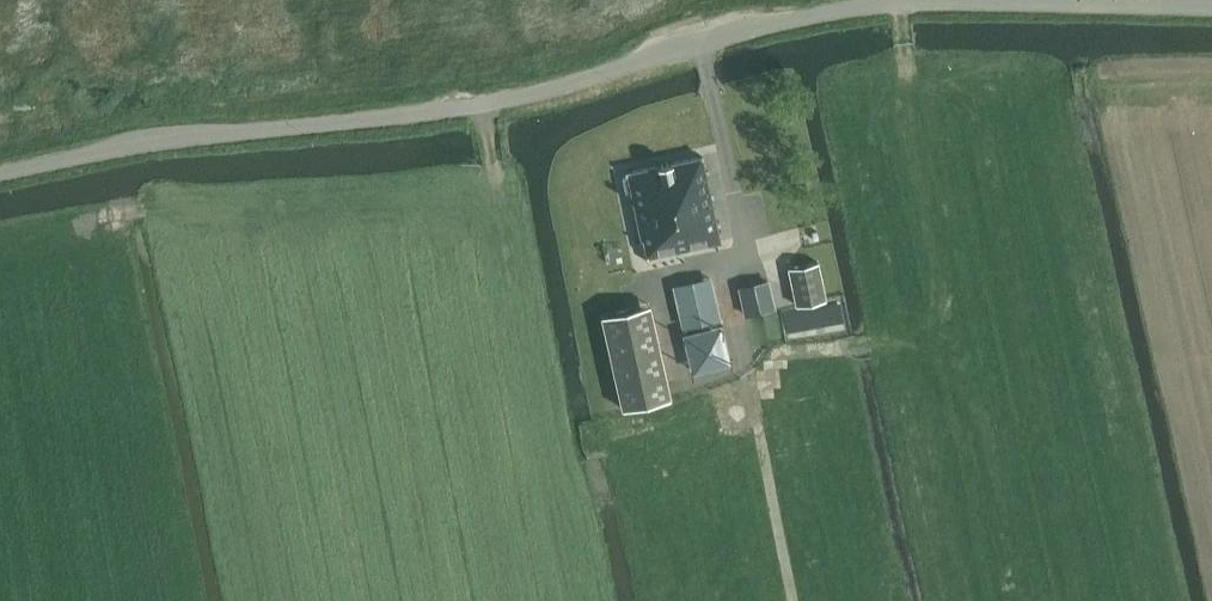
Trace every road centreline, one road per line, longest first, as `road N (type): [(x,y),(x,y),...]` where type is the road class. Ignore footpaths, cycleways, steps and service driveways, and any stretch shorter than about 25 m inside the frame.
road 1 (residential): [(0,174),(158,143),(487,103),(740,32),(902,2),(1211,9)]
road 2 (track): [(593,600),(487,103)]

